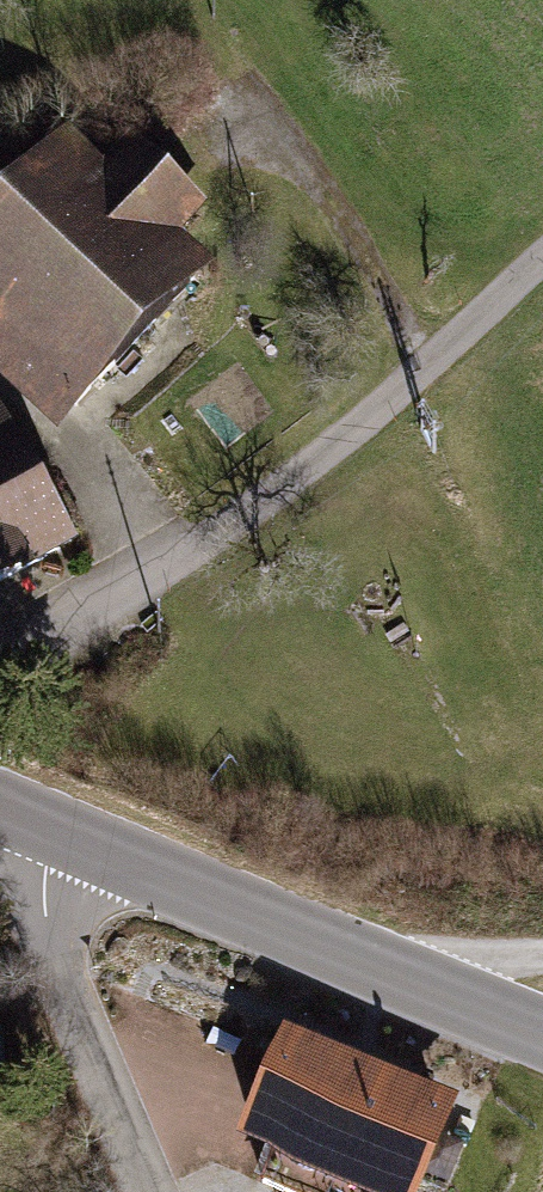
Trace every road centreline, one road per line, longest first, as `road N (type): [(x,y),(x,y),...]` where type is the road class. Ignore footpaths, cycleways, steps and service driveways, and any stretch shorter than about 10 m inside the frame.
road 1 (residential): [(0,667),(197,548),(410,380),(542,262)]
road 2 (tertiary): [(59,836),(542,1037)]
road 3 (unclassified): [(59,836),(56,963),(152,1191)]
road 4 (track): [(426,367),(329,194),(247,107)]
road 5 (track): [(318,946),(542,953)]

